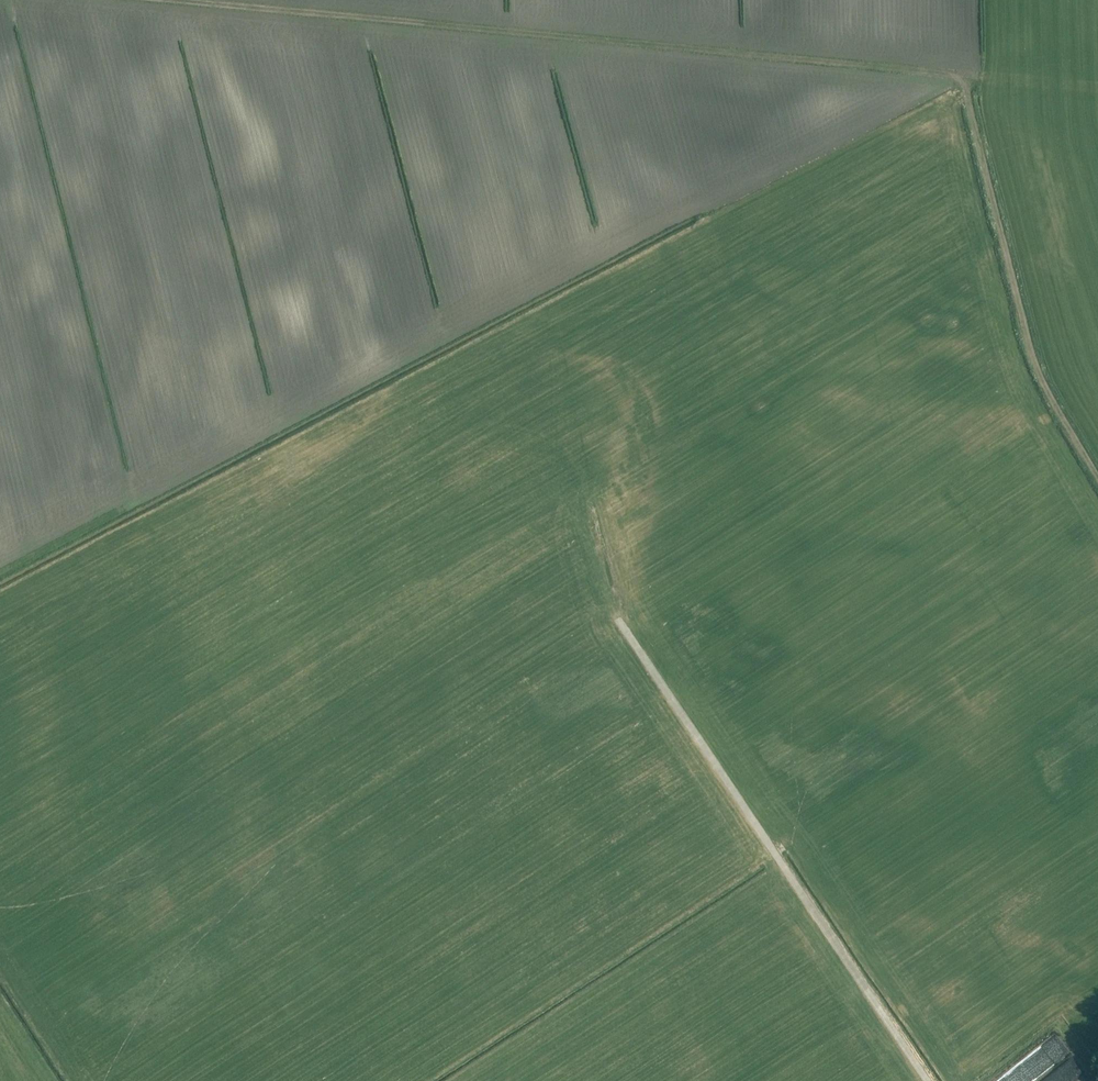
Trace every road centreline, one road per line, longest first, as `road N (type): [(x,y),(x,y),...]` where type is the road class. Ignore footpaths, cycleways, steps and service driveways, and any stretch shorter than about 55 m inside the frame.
road 1 (track): [(1097,479),(1031,355),(961,78),(166,0)]

